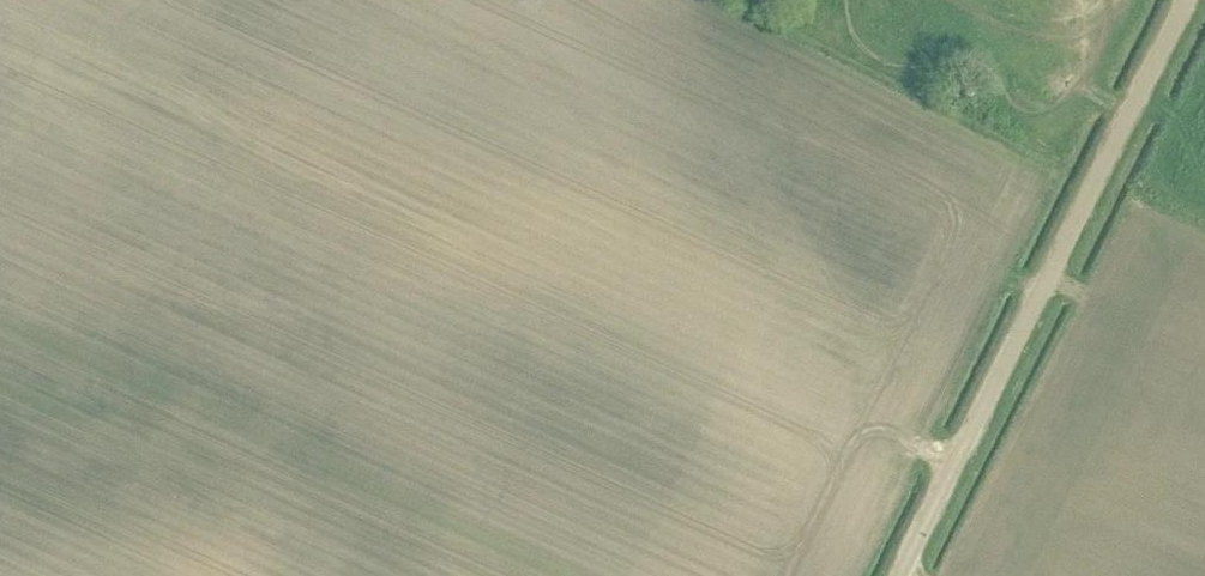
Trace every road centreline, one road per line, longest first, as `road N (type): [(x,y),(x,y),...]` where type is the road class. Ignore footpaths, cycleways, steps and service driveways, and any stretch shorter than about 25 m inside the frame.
road 1 (unclassified): [(1186,0),(899,575)]

